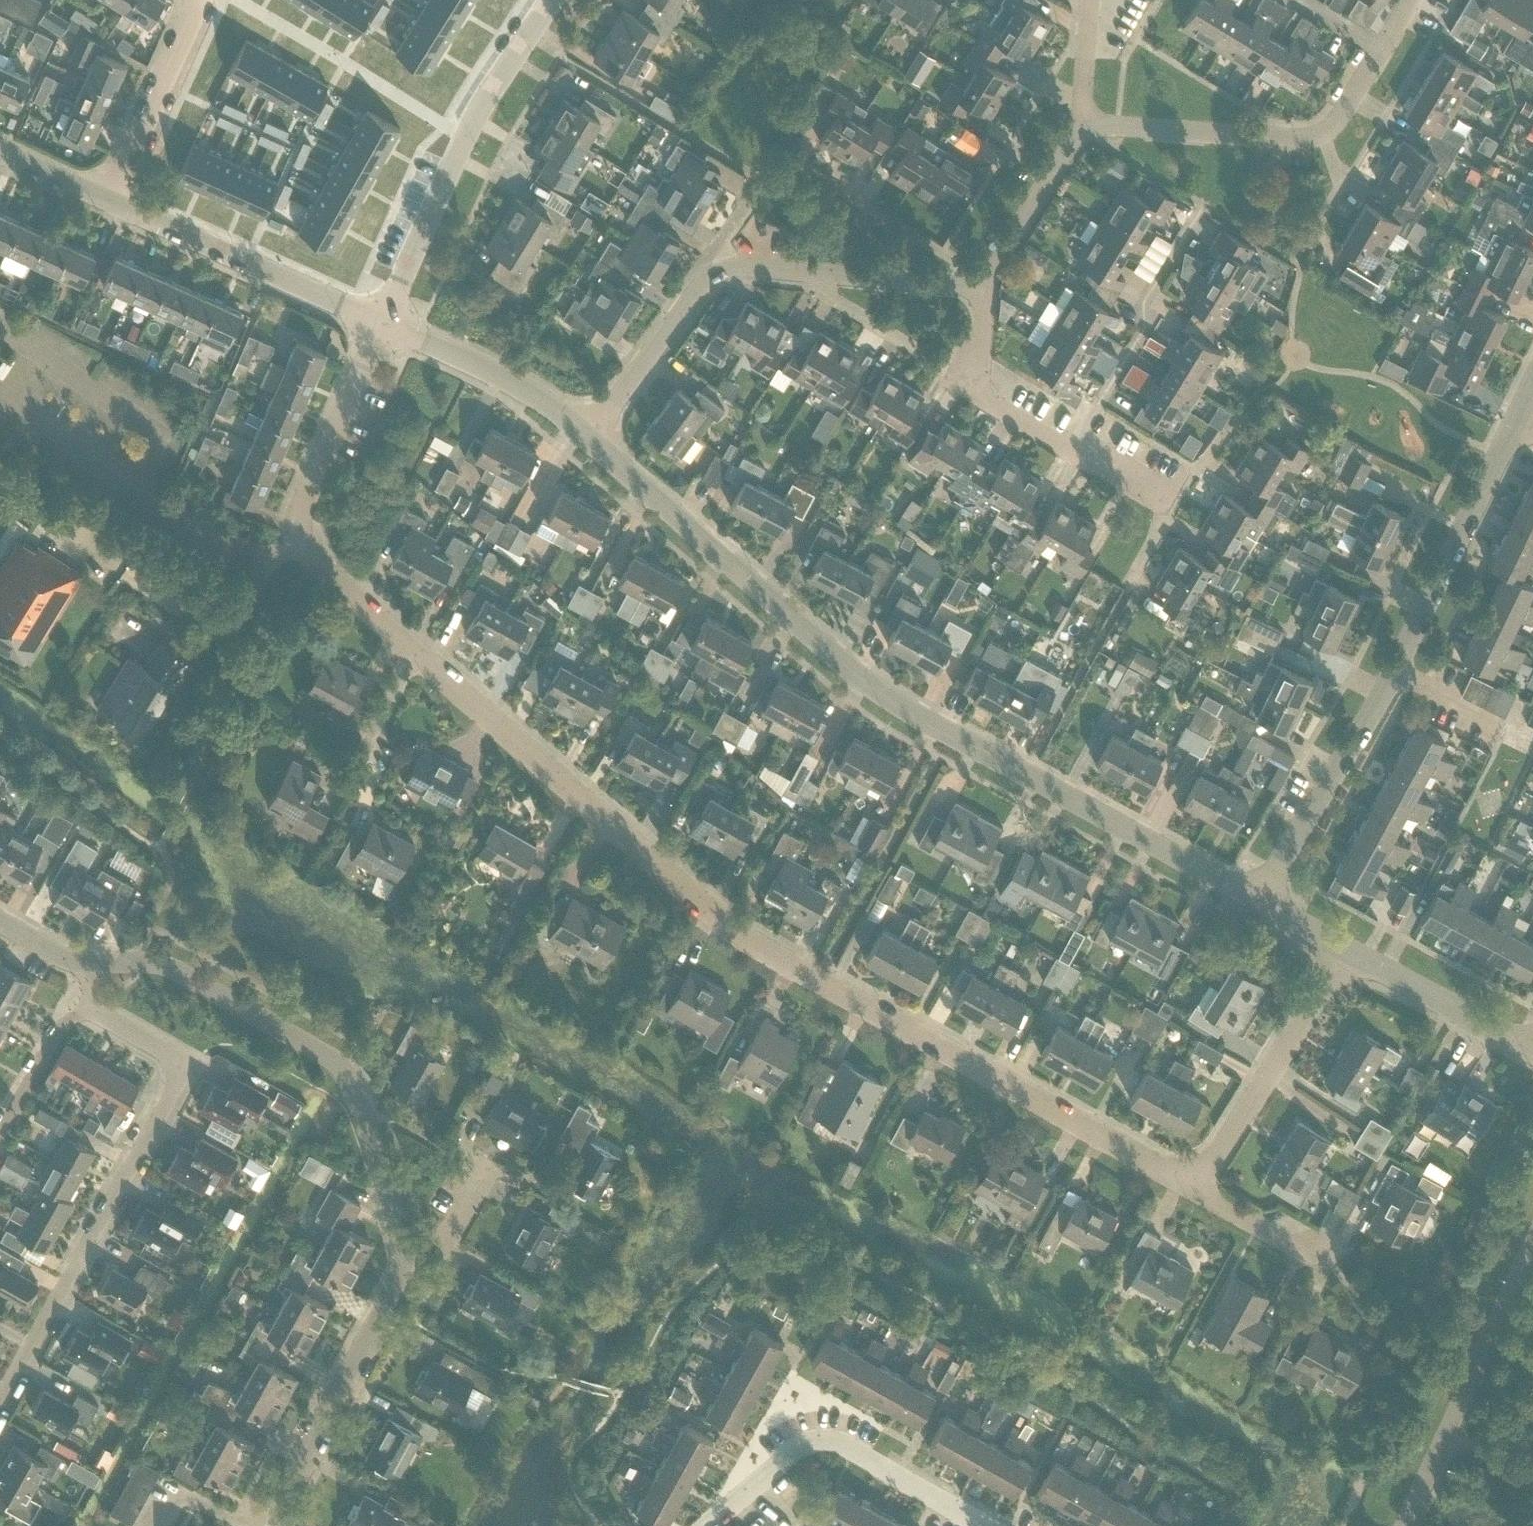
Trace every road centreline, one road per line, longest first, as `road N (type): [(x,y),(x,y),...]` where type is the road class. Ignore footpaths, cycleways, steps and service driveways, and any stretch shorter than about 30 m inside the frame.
road 1 (residential): [(1195,1186),(717,926),(414,649)]
road 2 (residential): [(1261,901),(884,696),(586,438)]
road 3 (residential): [(0,1403),(180,1084),(177,1064),(89,1012)]
road 4 (residential): [(586,438),(715,270),(981,282)]
road 5 (residential): [(404,1254),(357,1103),(336,1067),(161,969),(85,967)]
road 6 (residential): [(414,649),(307,554),(297,516),(382,328)]
road 7 (residential): [(382,328),(466,129),(551,0)]
road 8 (residential): [(1169,502),(978,396),(971,384),(984,314),(981,282)]
road 9 (residential): [(977,1525),(816,1434),(698,1525)]
road 10 (residential): [(382,328),(100,202)]
road 11 (residential): [(1404,1525),(1532,1247)]
road 12 (residential): [(257,1513),(404,1254)]
road 13 (residential): [(1390,679),(1517,419)]
road 14 (residential): [(1195,1186),(1346,949)]
road 15 (residential): [(1261,901),(1390,679)]
road 16 (residential): [(136,484),(156,450),(147,424),(0,331)]
road 17 (residential): [(1082,128),(1321,137)]
road 18 (residential): [(586,438),(493,375),(382,328)]
road 19 (residential): [(100,202),(195,0)]
road 20 (residential): [(1532,1049),(1346,949)]
road 21 (residential): [(981,282),(1082,128)]
road 22 (residential): [(136,484),(0,397)]
road 23 (residential): [(0,1139),(67,1024),(89,1012)]
road 24 (residential): [(257,1513),(158,1487),(136,1525)]
road 25 (residential): [(1390,679),(1514,740)]
road 26 (residential): [(351,769),(414,649)]
road 27 (residential): [(1312,1252),(1195,1186)]
road 28 (residential): [(1082,128),(1084,0)]

